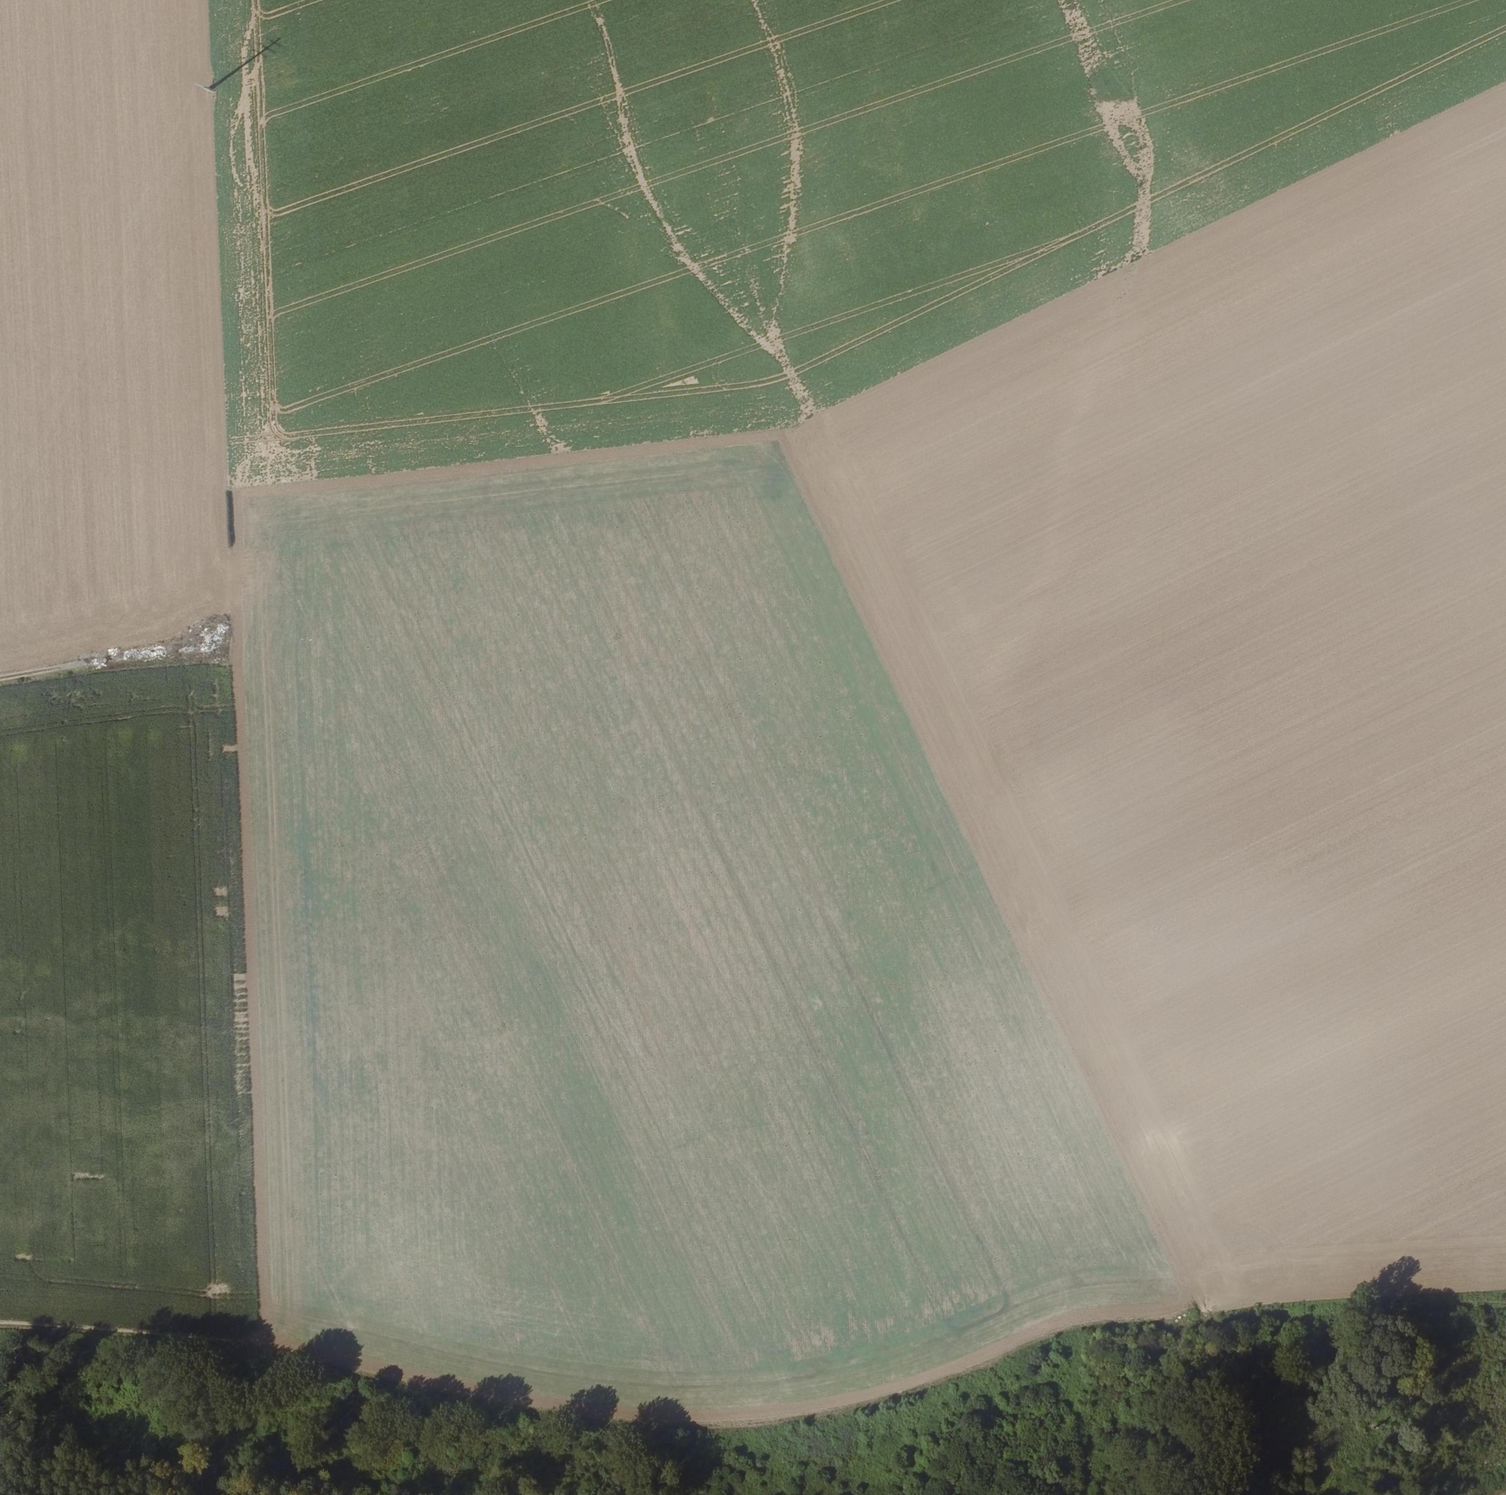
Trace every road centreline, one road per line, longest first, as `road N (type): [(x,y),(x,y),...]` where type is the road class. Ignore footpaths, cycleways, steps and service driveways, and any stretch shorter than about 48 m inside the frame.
road 1 (track): [(0,1324),(179,1340),(550,1414),(756,1422),(839,1409),(936,1380),(1079,1325),(1505,1308)]
road 2 (track): [(0,679),(213,650)]

